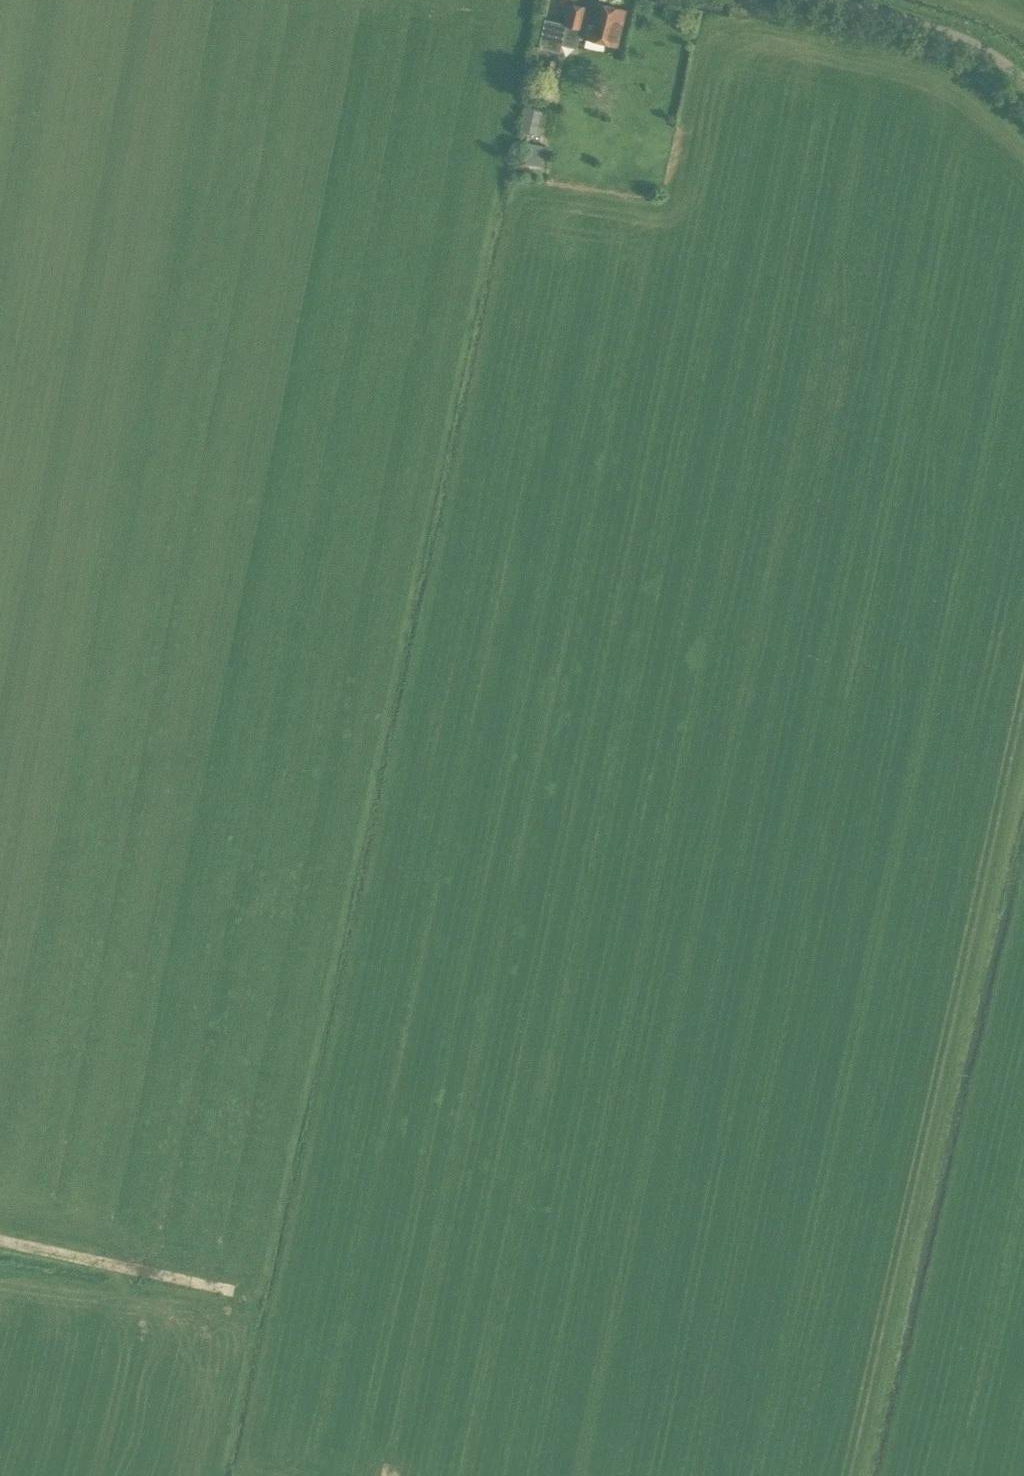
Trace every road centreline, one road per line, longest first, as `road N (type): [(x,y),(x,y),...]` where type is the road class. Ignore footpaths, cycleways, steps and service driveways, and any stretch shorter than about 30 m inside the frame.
road 1 (track): [(0,1240),(233,1291)]
road 2 (unclassified): [(1023,80),(925,26),(829,0)]

